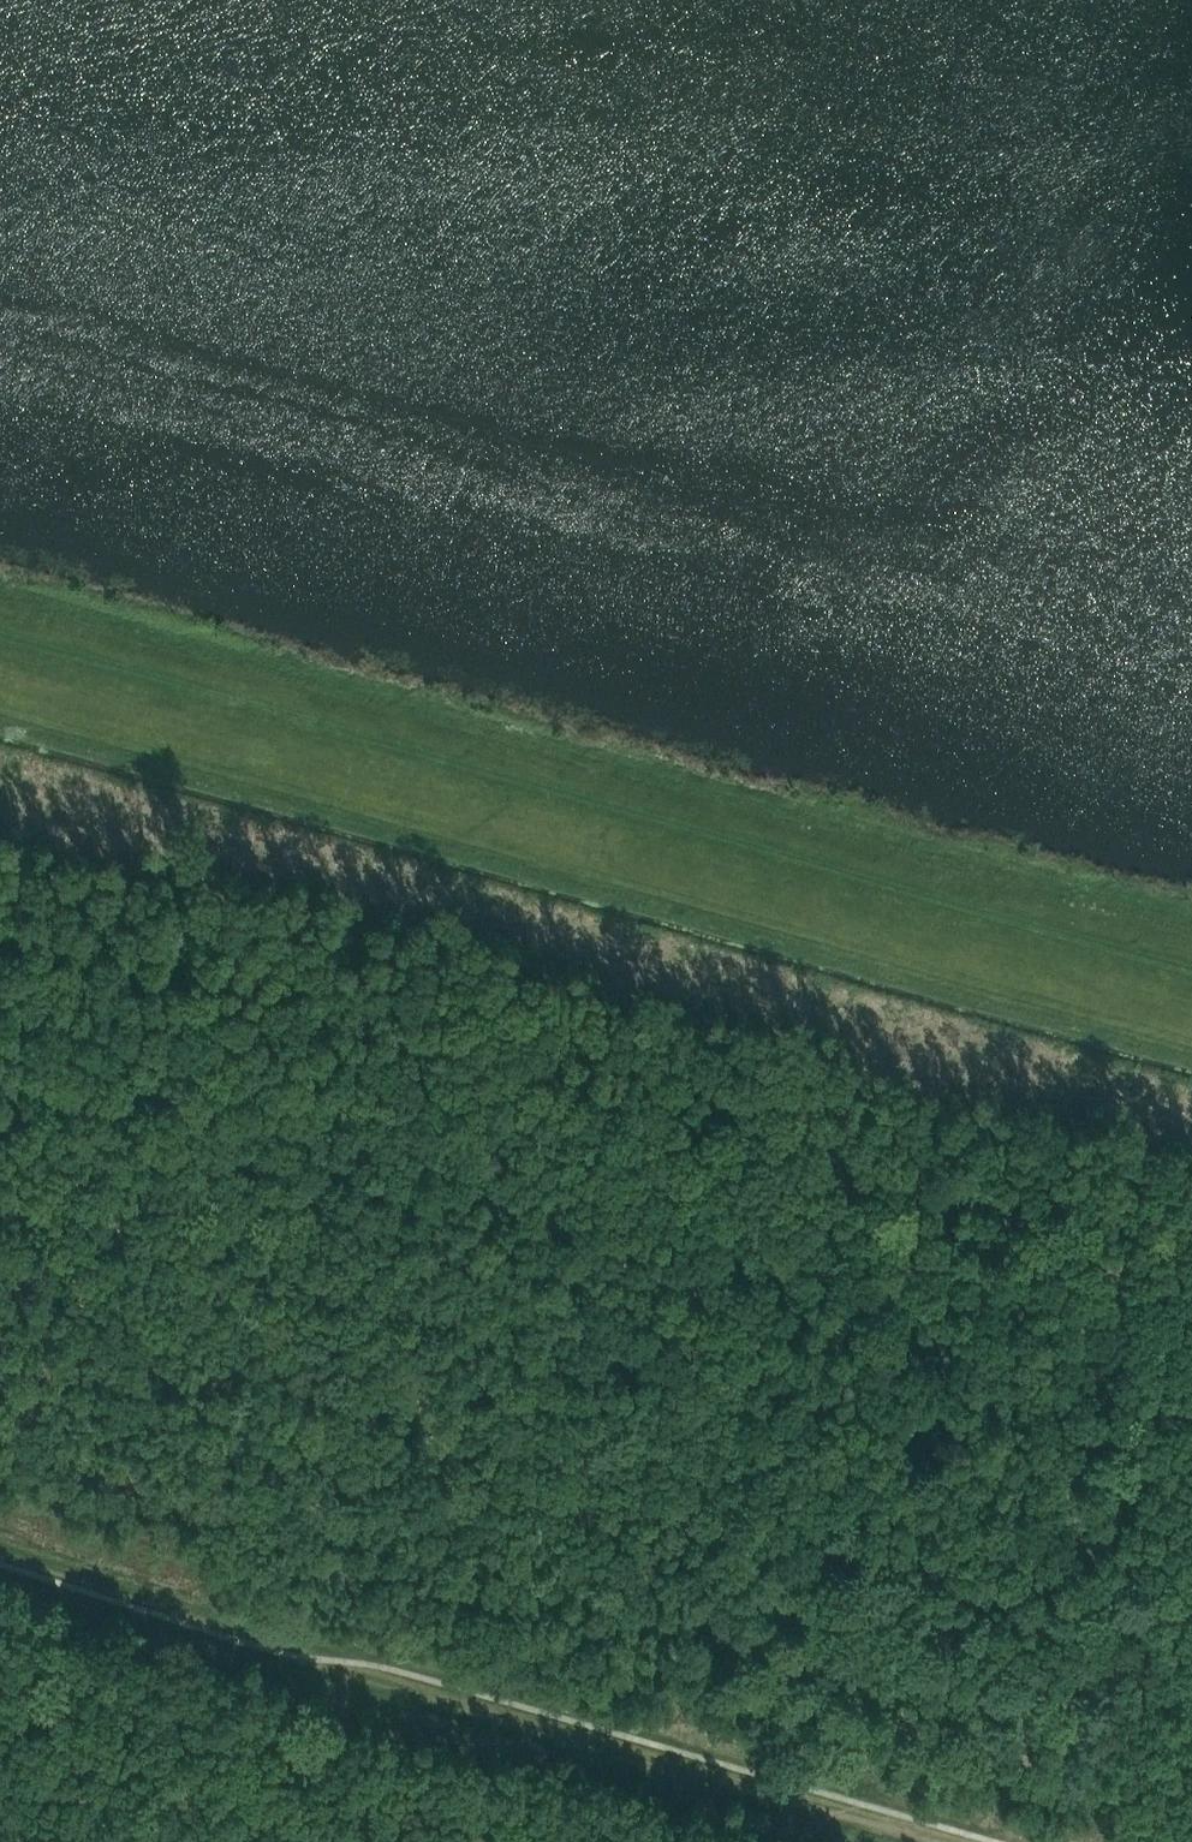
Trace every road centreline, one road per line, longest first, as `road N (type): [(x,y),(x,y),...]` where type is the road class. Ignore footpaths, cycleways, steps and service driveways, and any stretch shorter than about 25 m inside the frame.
road 1 (track): [(1191,968),(0,632)]
road 2 (track): [(0,1552),(289,1644),(369,1678),(832,1809)]

